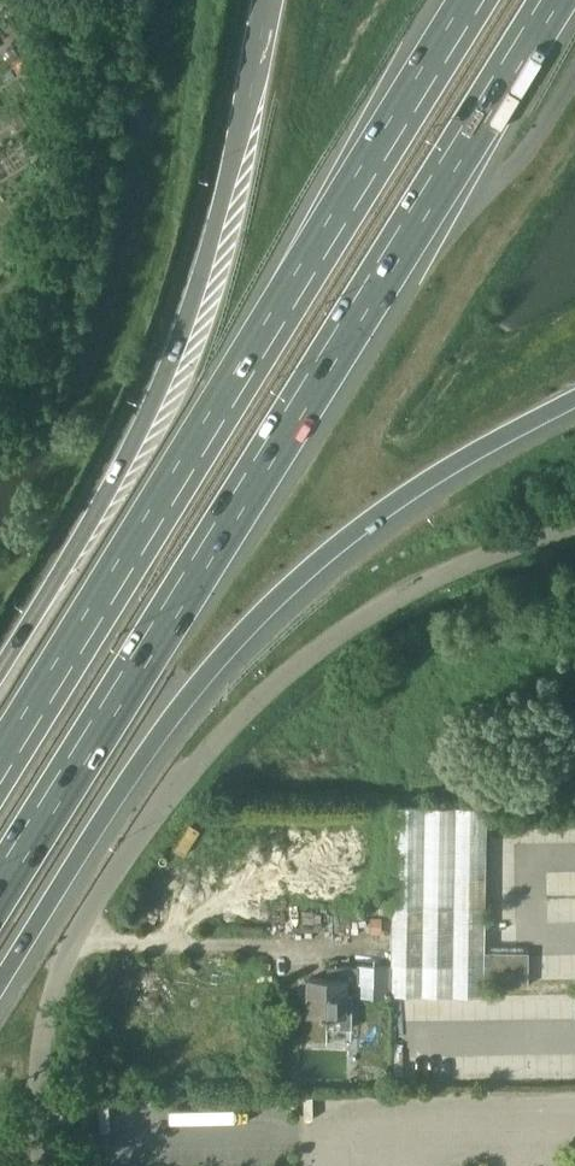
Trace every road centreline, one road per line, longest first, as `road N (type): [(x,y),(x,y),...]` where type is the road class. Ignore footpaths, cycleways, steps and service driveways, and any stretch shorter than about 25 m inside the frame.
road 1 (motorway): [(0,885),(551,0)]
road 2 (motorway): [(474,0),(0,765)]
road 3 (unclassified): [(574,524),(391,603),(271,688),(202,759),(107,881),(62,959),(42,1049),(44,1165)]
road 4 (motorway): [(0,986),(171,716),(271,602),(398,500),(574,396)]
road 5 (motorway): [(268,0),(198,303),(127,464),(0,671)]

